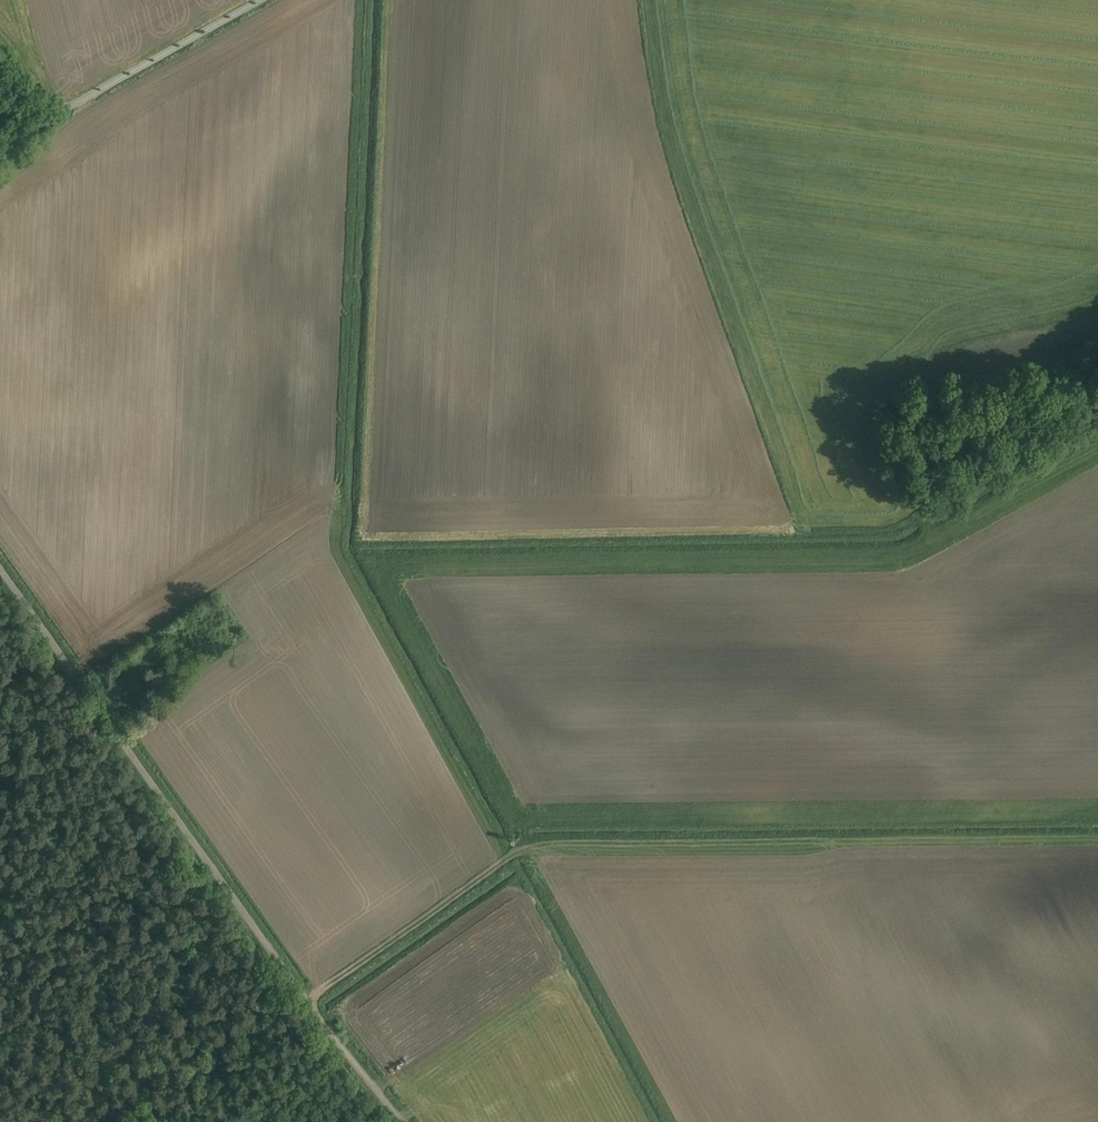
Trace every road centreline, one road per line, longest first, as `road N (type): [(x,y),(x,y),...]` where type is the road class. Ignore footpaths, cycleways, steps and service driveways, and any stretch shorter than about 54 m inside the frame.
road 1 (unclassified): [(405,1121),(307,1001),(0,568)]
road 2 (track): [(307,1001),(540,842),(819,838)]
road 3 (unclassified): [(0,144),(257,0)]
road 4 (track): [(1097,355),(1054,405),(931,495),(927,512)]

